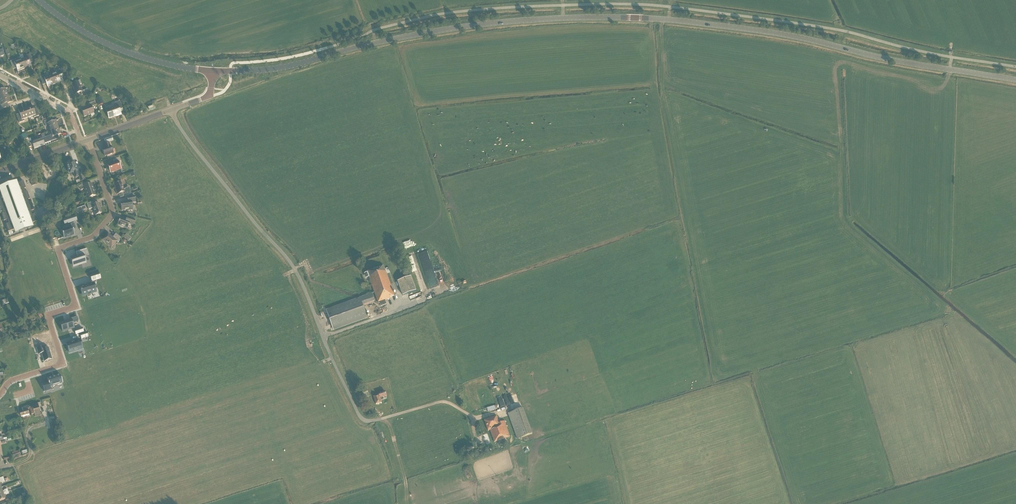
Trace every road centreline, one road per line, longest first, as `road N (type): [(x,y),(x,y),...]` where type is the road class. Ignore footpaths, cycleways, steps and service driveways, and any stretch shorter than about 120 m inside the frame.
road 1 (secondary): [(213,71),(286,67),(462,27),(599,17),(779,34),(1015,80)]
road 2 (unclassified): [(465,412),(438,402),(362,416),(292,264),(231,200),(172,110)]
road 3 (residential): [(96,233),(60,249),(74,301),(49,315),(61,361),(12,380),(0,395)]
road 4 (secondary): [(213,71),(116,48),(39,0)]

